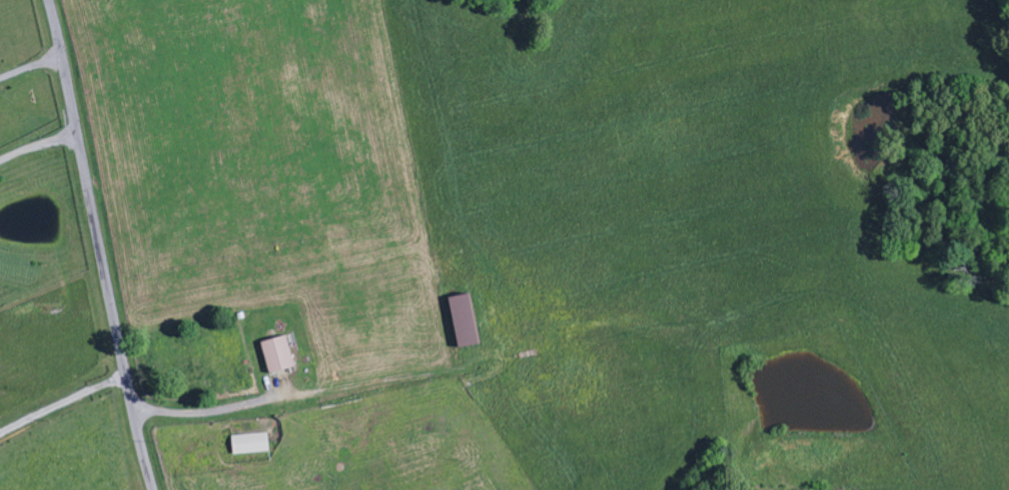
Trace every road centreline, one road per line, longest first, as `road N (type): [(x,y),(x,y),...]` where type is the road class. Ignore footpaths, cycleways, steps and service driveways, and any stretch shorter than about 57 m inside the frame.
road 1 (residential): [(156,489),(50,0)]

